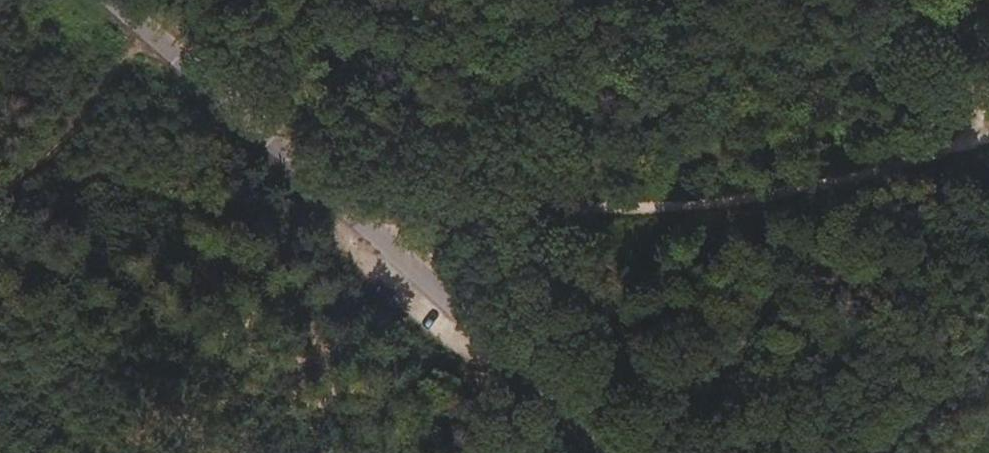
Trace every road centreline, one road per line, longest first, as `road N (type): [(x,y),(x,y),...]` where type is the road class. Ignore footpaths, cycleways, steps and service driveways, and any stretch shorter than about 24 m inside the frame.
road 1 (unclassified): [(108,0),(354,236),(626,452)]
road 2 (track): [(354,236),(569,229),(766,203),(988,141)]

